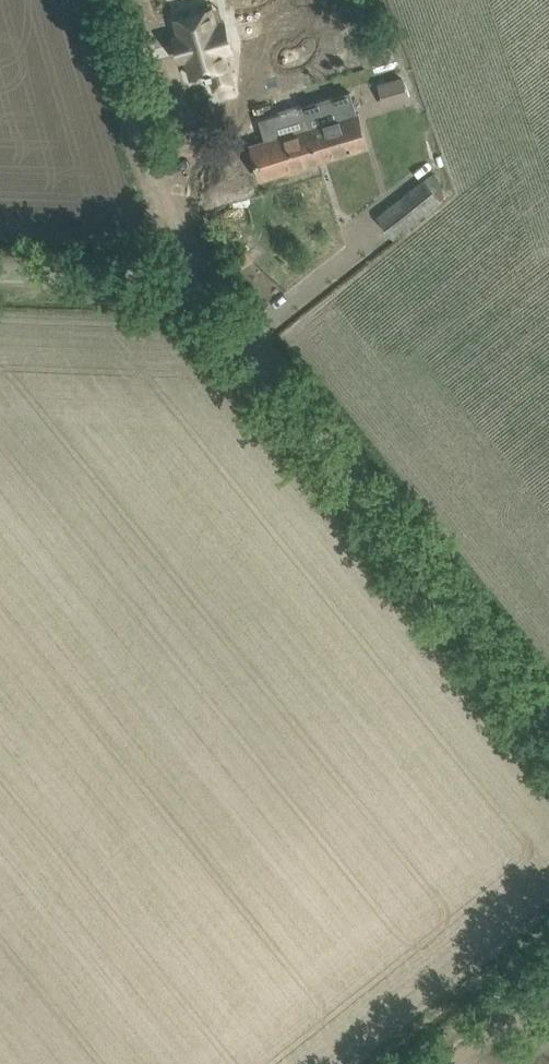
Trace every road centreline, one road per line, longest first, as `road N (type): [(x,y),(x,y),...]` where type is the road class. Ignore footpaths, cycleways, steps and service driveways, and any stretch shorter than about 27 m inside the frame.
road 1 (unclassified): [(548,725),(202,298),(163,279),(0,274)]
road 2 (track): [(102,0),(155,173),(191,249),(184,285)]
road 3 (track): [(453,1063),(548,989)]

